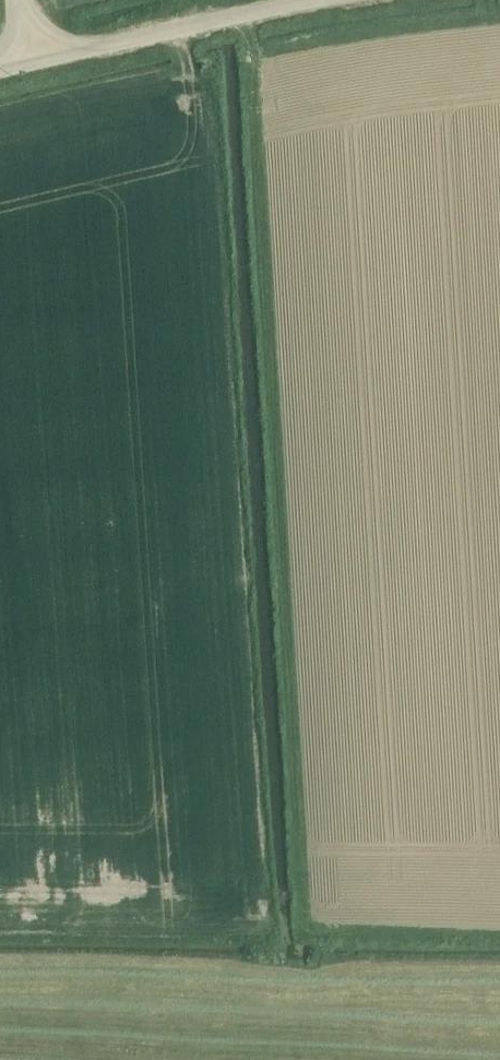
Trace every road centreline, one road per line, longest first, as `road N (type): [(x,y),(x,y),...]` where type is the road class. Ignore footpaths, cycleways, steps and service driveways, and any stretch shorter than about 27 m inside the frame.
road 1 (unclassified): [(31,61),(358,0)]

